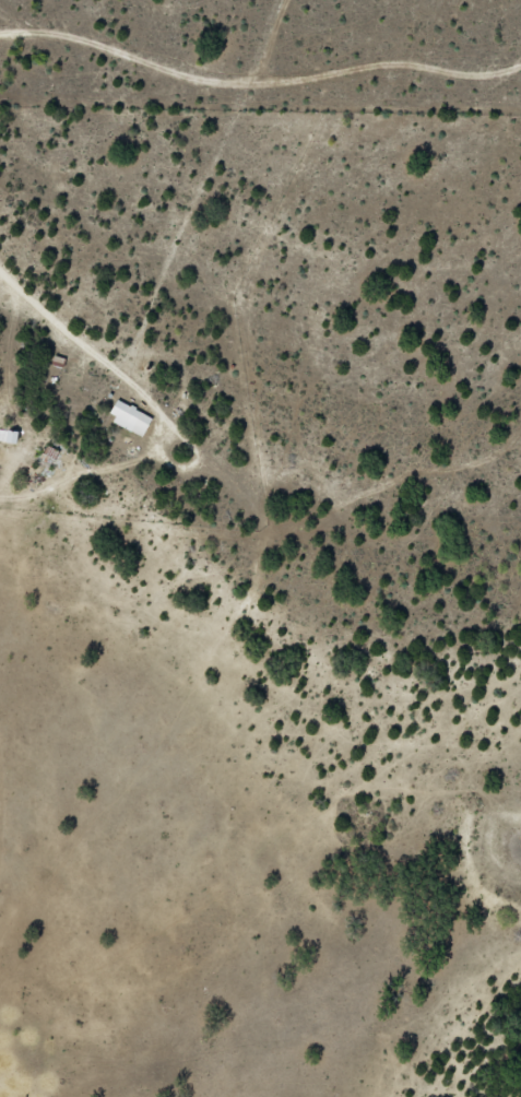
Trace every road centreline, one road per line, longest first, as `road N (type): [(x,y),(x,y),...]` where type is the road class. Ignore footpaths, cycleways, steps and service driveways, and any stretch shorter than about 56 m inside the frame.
road 1 (track): [(520,60),(209,83),(57,32),(0,36)]
road 2 (residential): [(161,453),(163,416),(145,388),(0,269)]

